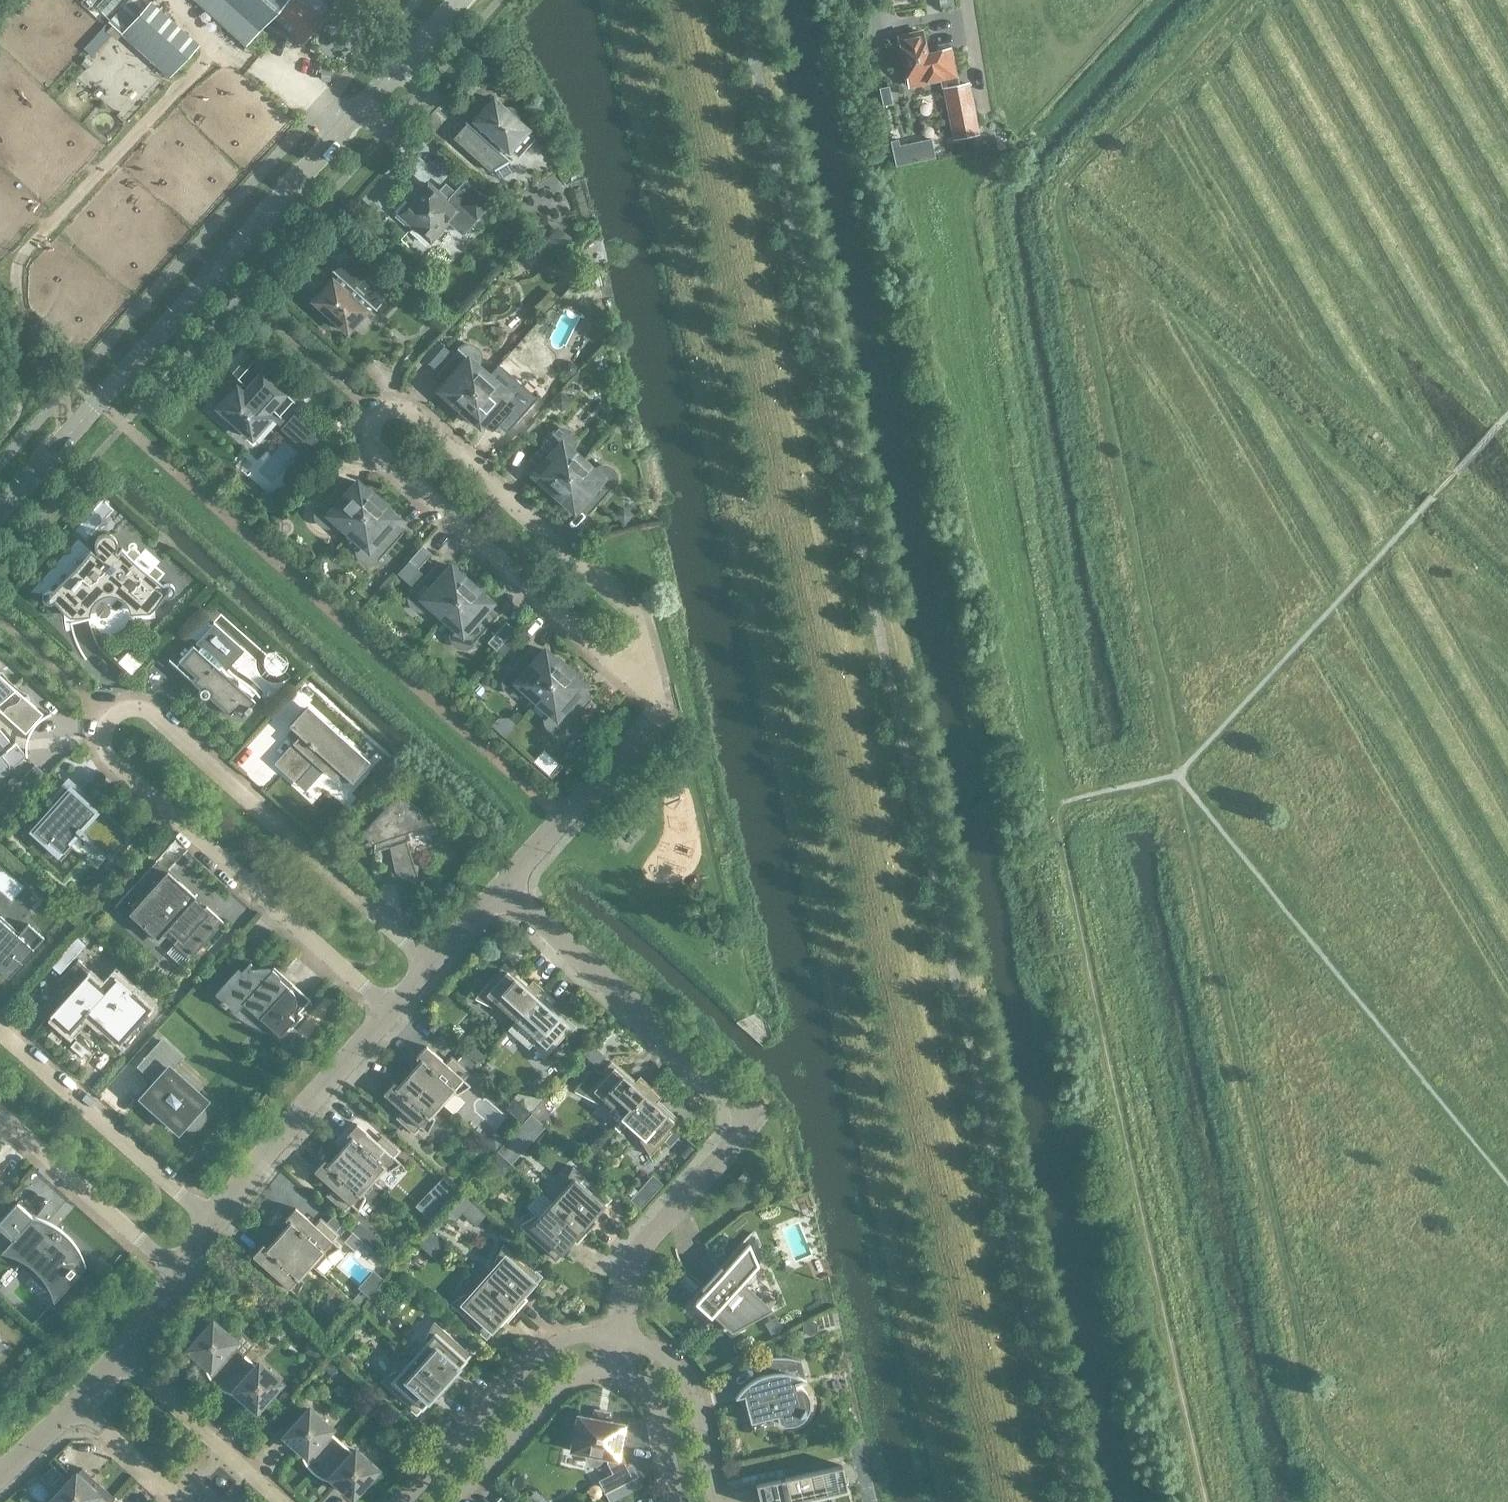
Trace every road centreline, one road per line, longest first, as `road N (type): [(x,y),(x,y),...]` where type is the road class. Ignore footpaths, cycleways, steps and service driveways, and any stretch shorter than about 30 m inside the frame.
road 1 (residential): [(434,962),(155,718),(131,711),(109,725),(111,760),(391,1012)]
road 2 (tertiary): [(0,514),(458,0)]
road 3 (residential): [(623,1338),(649,1238),(745,1130),(741,1102),(507,886)]
road 4 (track): [(221,47),(21,256),(14,282),(23,392),(0,434)]
road 5 (residential): [(661,706),(641,619),(410,413),(380,419),(377,448)]
road 6 (residential): [(377,448),(661,706)]
road 7 (residential): [(213,1220),(0,1028)]
road 8 (residential): [(623,1338),(586,1336),(543,1350),(406,1501)]
road 9 (residential): [(213,1220),(391,1012)]
road 10 (residential): [(0,1114),(178,1273)]
road 11 (residential): [(507,886),(661,706)]
road 12 (residential): [(452,1501),(556,1386),(616,1369)]
road 13 (residential): [(280,1501),(118,1357)]
road 14 (residential): [(713,1501),(692,1391),(662,1354),(623,1338)]
road 15 (residential): [(616,1369),(658,1401),(679,1501)]
road 16 (residential): [(78,1403),(186,1501)]

